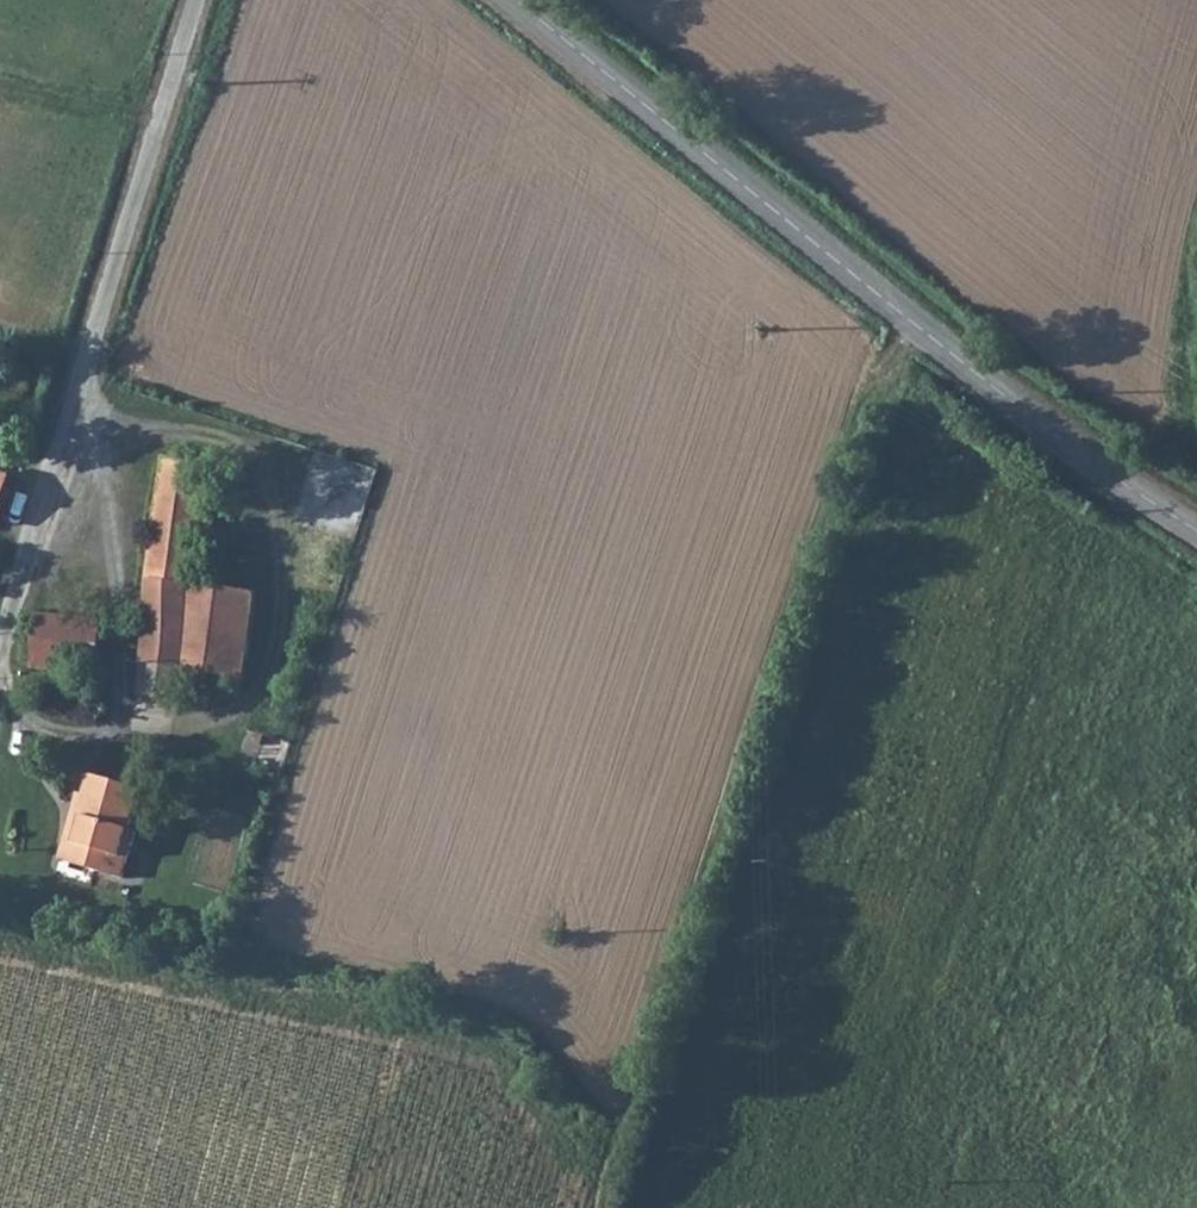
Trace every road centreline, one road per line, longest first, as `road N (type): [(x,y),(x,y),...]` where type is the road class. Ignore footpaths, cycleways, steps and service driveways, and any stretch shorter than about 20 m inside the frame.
road 1 (track): [(605,1207),(643,1029),(882,368),(916,323)]
road 2 (tertiary): [(512,0),(916,323),(1196,531)]
road 3 (unclassified): [(199,0),(0,654)]

